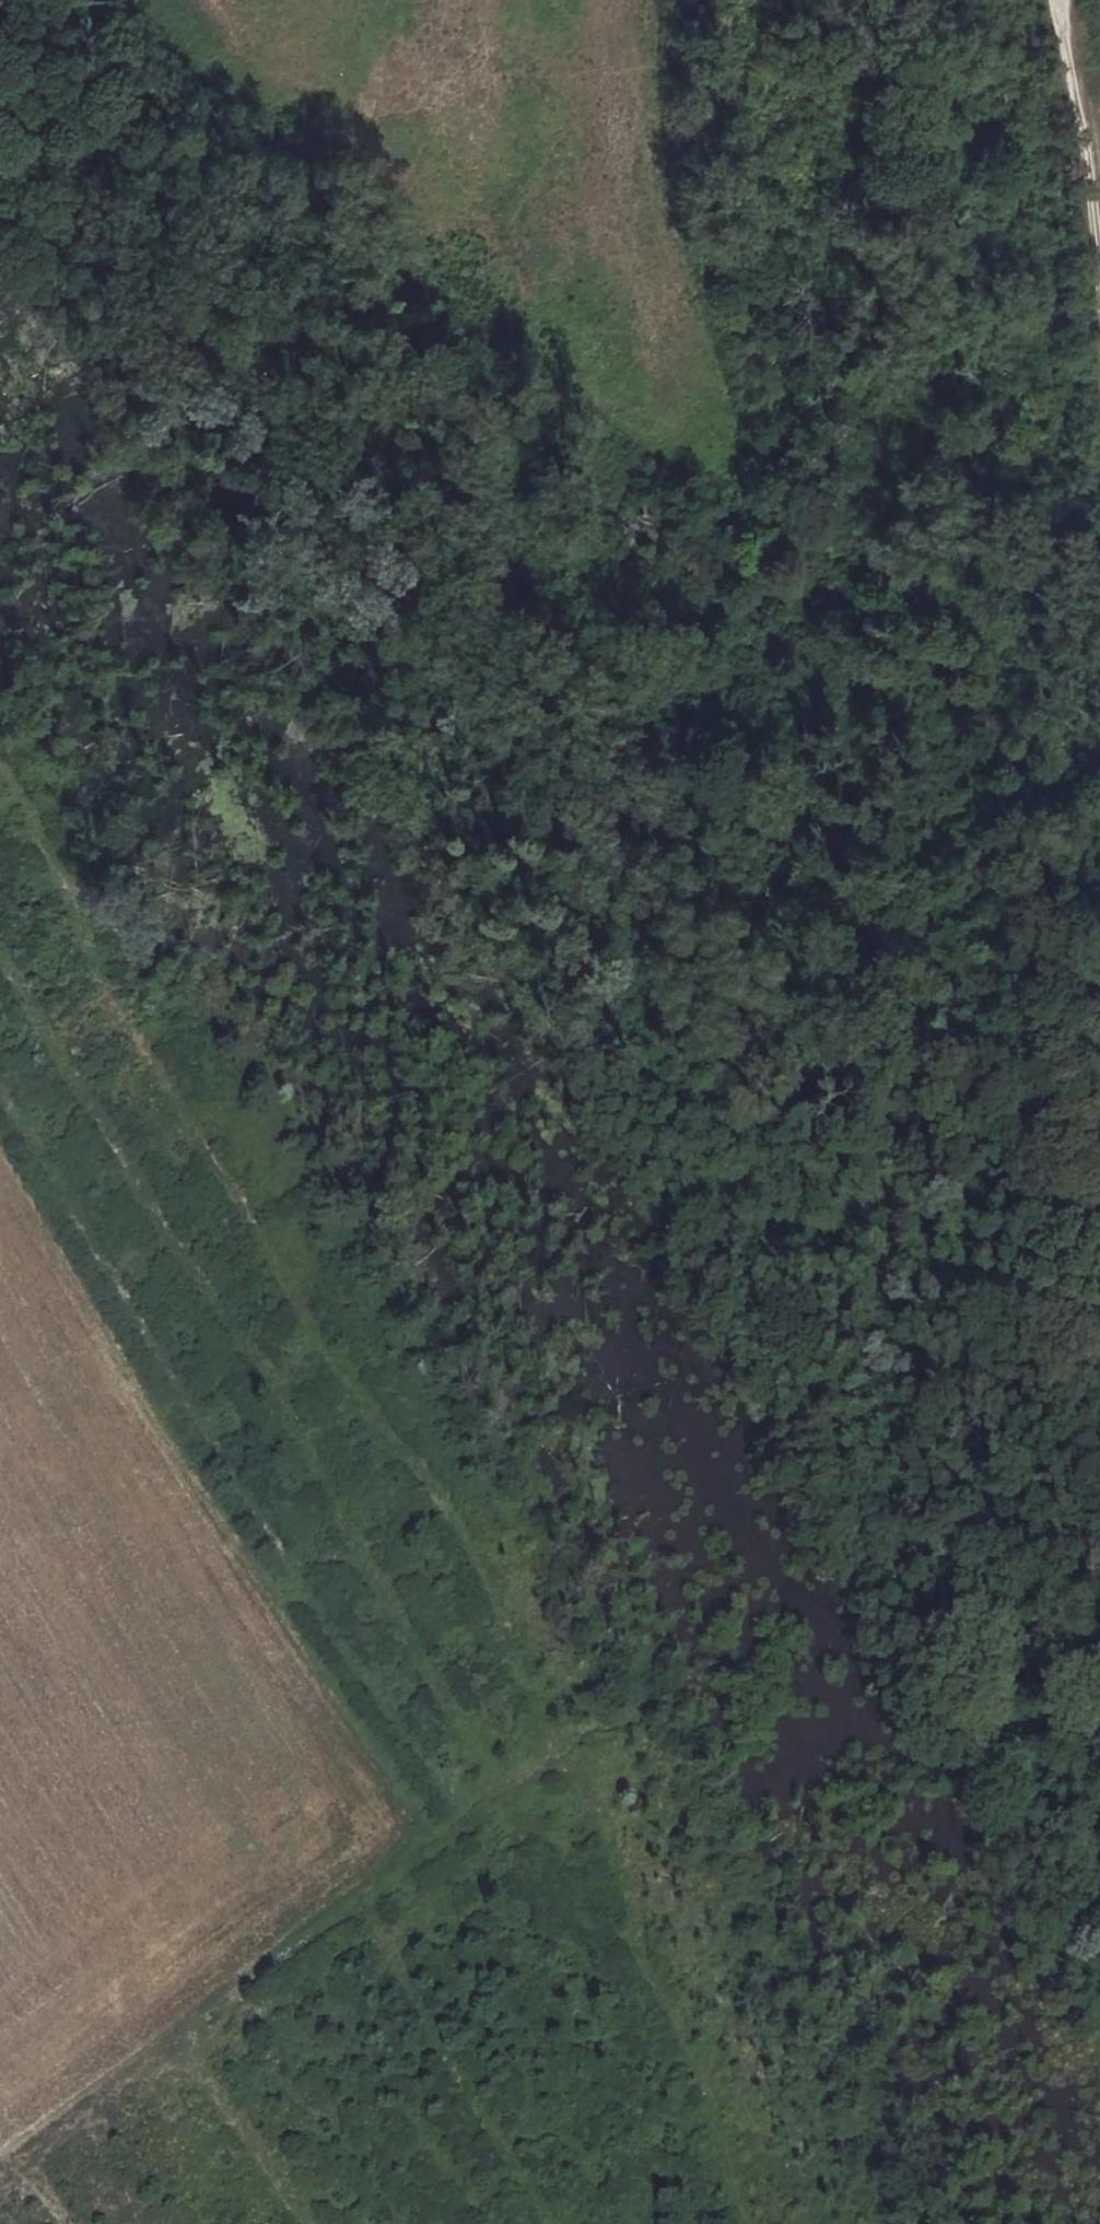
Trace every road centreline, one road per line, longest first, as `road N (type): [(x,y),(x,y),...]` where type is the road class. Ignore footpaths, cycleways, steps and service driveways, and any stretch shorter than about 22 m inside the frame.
road 1 (track): [(0,2178),(552,1762)]
road 2 (track): [(1099,366),(1058,0)]

